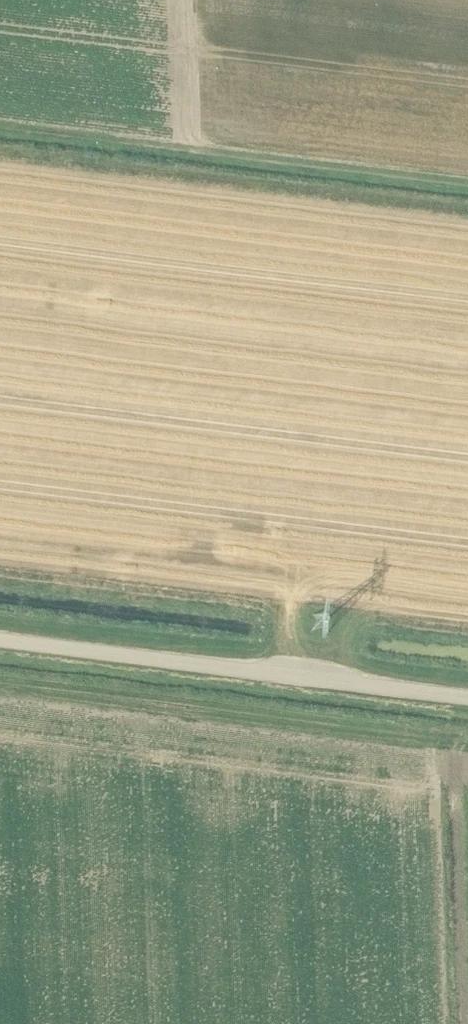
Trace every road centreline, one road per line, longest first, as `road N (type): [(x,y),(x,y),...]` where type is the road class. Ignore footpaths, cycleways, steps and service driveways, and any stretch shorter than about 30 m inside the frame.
road 1 (unclassified): [(467,696),(0,639)]

